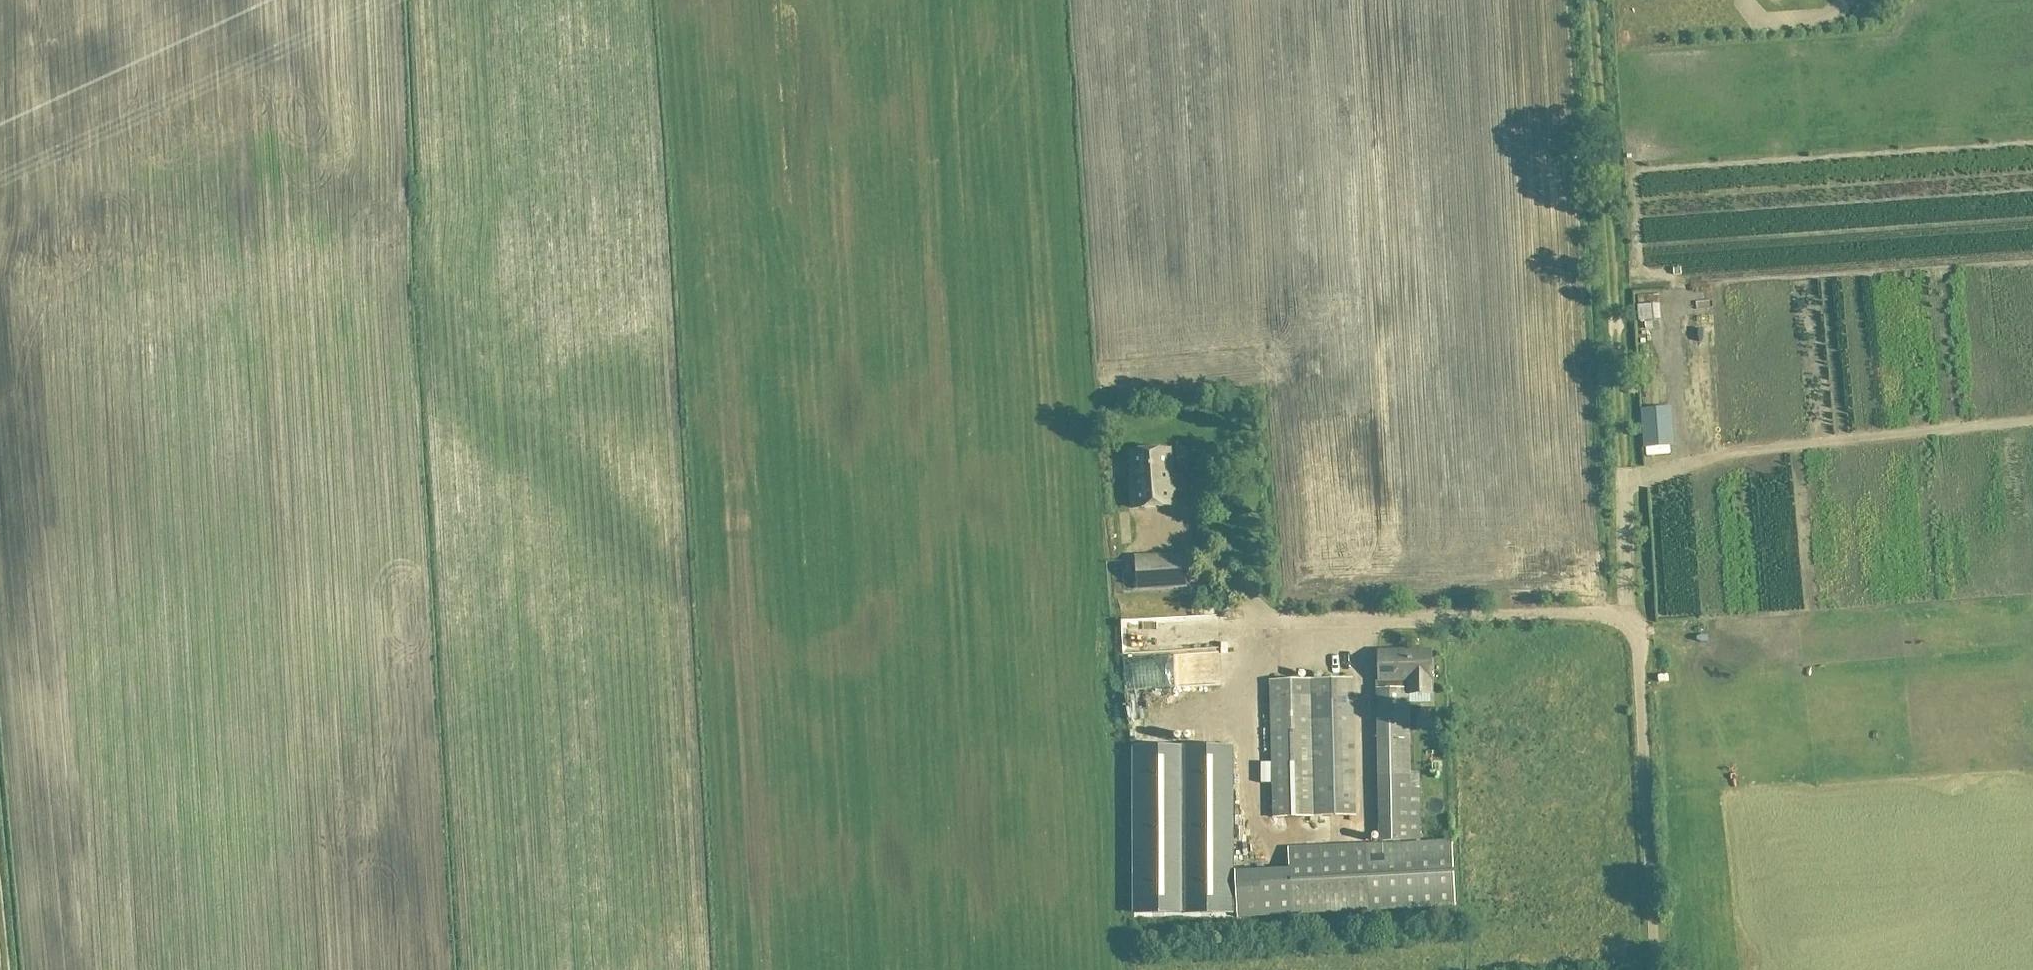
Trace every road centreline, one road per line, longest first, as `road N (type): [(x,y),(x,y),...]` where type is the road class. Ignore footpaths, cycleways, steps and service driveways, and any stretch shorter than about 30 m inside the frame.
road 1 (residential): [(1656,969),(1639,659),(1630,630),(1606,614),(1220,623)]

